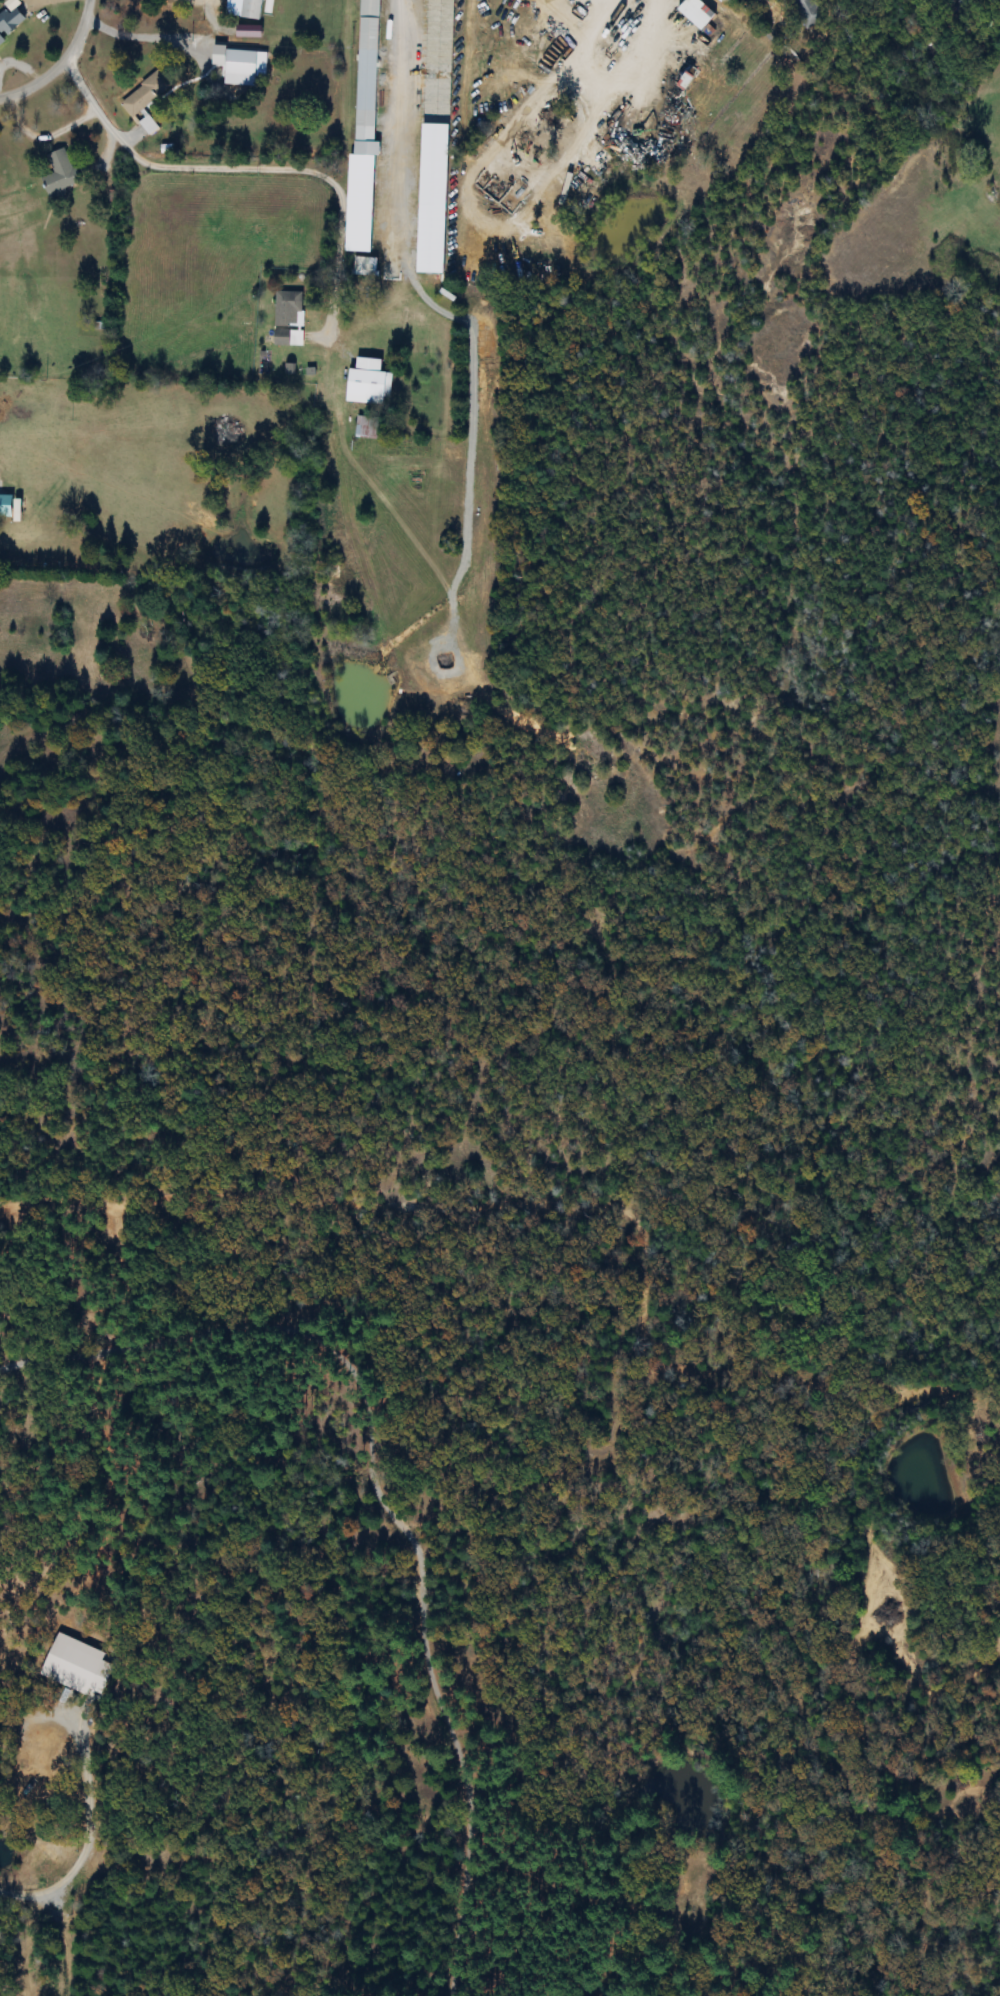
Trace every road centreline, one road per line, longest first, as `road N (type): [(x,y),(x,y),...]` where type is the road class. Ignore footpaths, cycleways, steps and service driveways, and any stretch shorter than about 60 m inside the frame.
road 1 (residential): [(72,60),(141,160),(168,169),(321,170),(336,182),(346,199),(328,334)]

